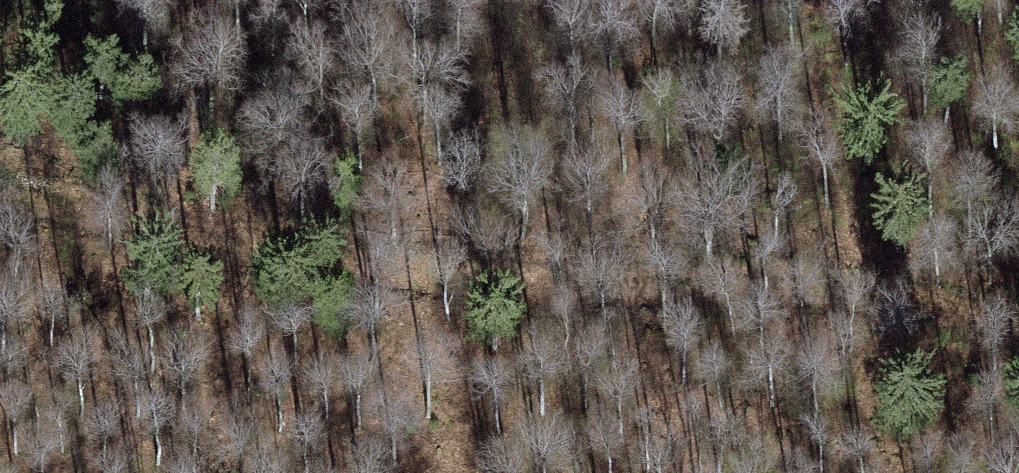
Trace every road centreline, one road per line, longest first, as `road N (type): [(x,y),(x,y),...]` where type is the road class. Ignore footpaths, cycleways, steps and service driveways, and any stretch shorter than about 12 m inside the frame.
road 1 (track): [(0,182),(511,280),(1018,316)]

